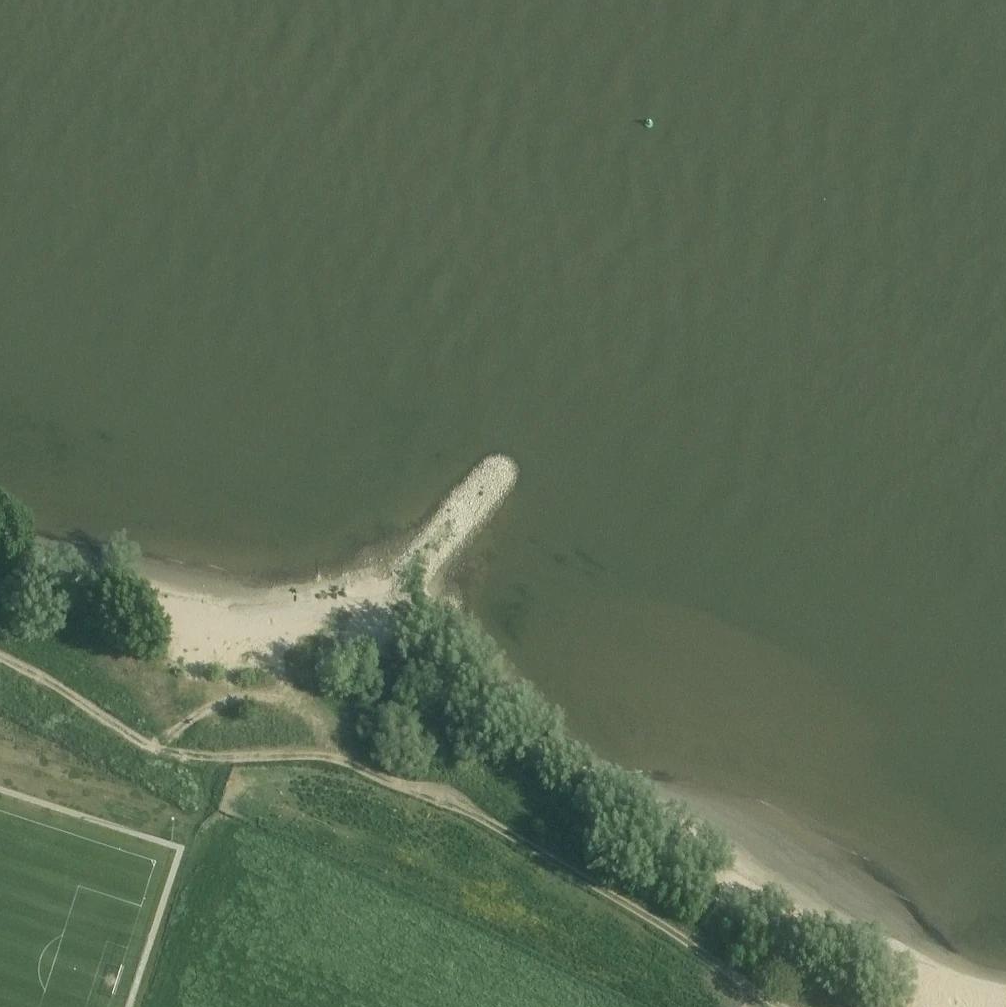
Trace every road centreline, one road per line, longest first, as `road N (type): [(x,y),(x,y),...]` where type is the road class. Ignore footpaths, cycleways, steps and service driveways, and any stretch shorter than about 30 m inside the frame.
road 1 (track): [(778,1006),(664,924),(453,802),(338,757),(161,755),(107,739),(0,670)]

